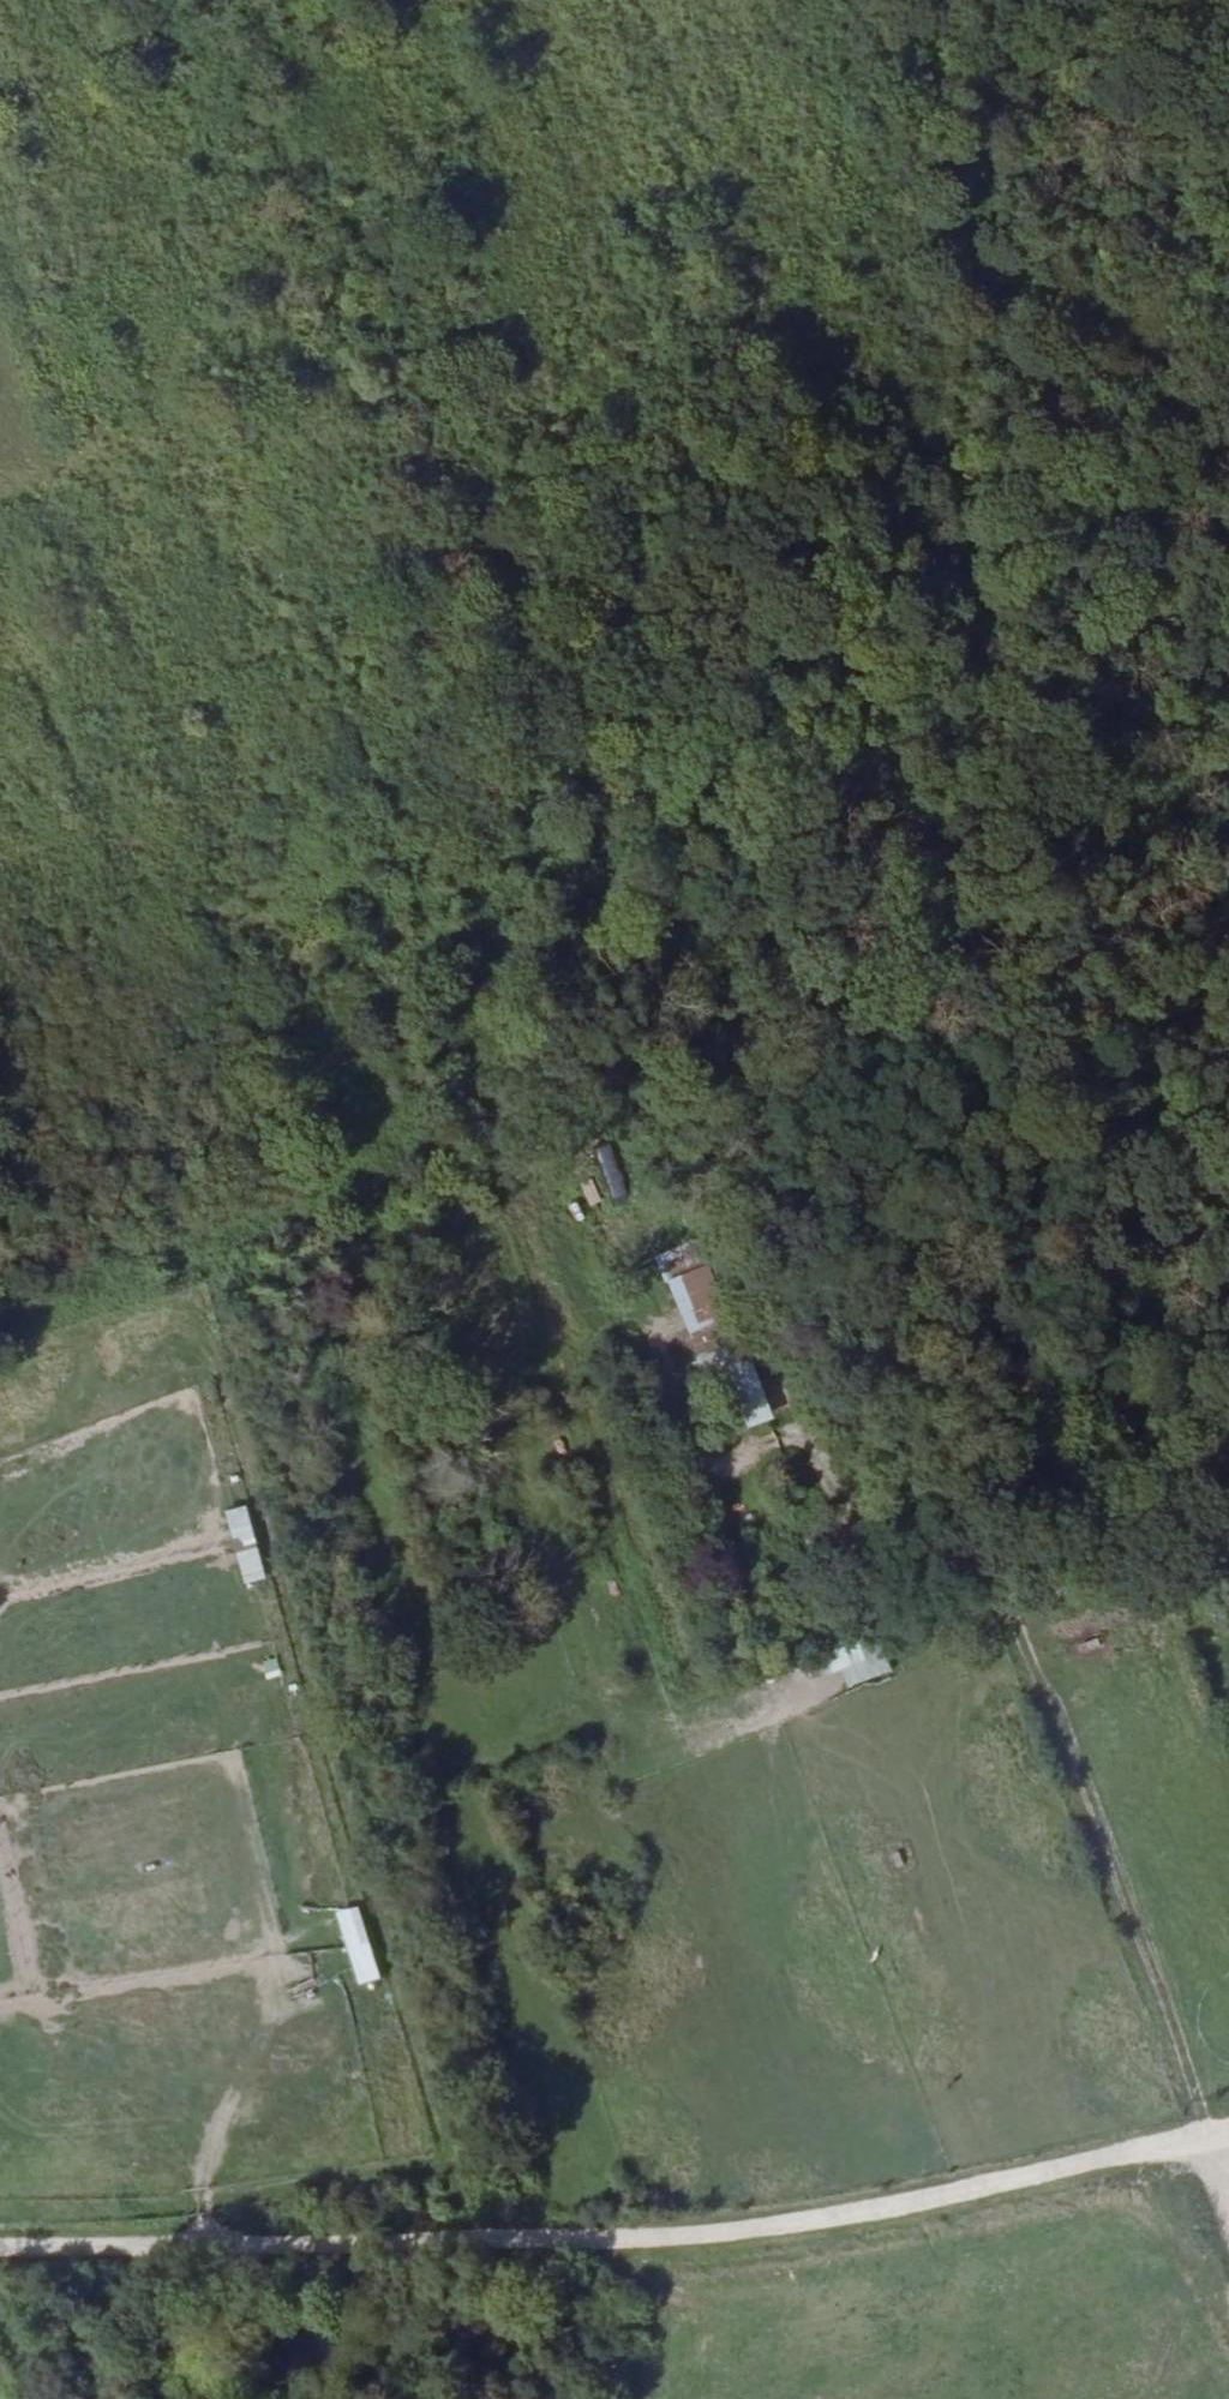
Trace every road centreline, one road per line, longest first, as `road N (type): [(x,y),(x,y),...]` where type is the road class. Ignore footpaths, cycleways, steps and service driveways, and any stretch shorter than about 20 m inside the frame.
road 1 (track): [(0,2244),(509,2245),(692,2234),(900,2202),(1228,2124)]

